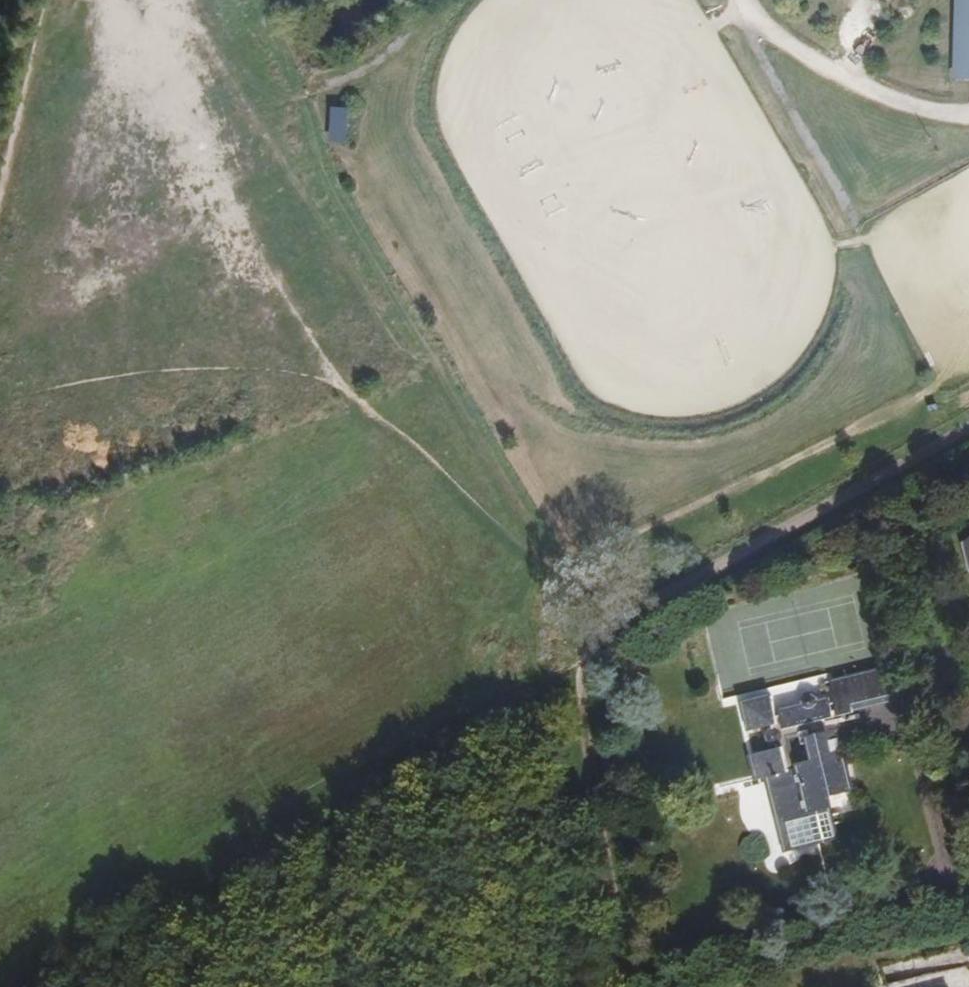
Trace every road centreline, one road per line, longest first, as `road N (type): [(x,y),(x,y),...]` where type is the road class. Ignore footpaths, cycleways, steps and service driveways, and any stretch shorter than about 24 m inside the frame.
road 1 (track): [(598,643),(968,430)]
road 2 (track): [(635,986),(583,711),(589,658)]
road 3 (track): [(0,144),(40,0)]

